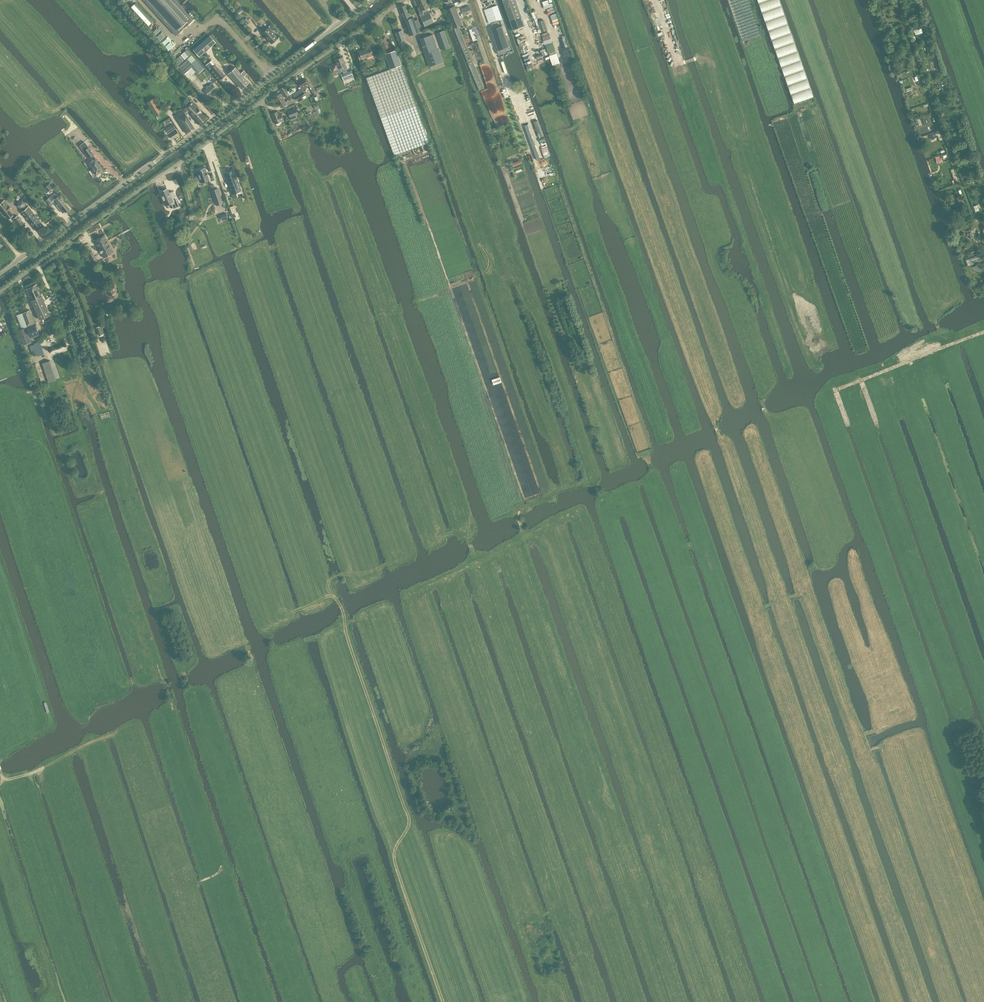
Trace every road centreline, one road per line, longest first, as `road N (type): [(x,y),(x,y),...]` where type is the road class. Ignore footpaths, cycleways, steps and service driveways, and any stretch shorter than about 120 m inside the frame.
road 1 (track): [(200,881),(221,866),(166,683),(60,385)]
road 2 (unclassified): [(0,291),(403,0)]
road 3 (tertiary): [(373,0),(0,274)]
road 4 (track): [(979,233),(895,0)]

